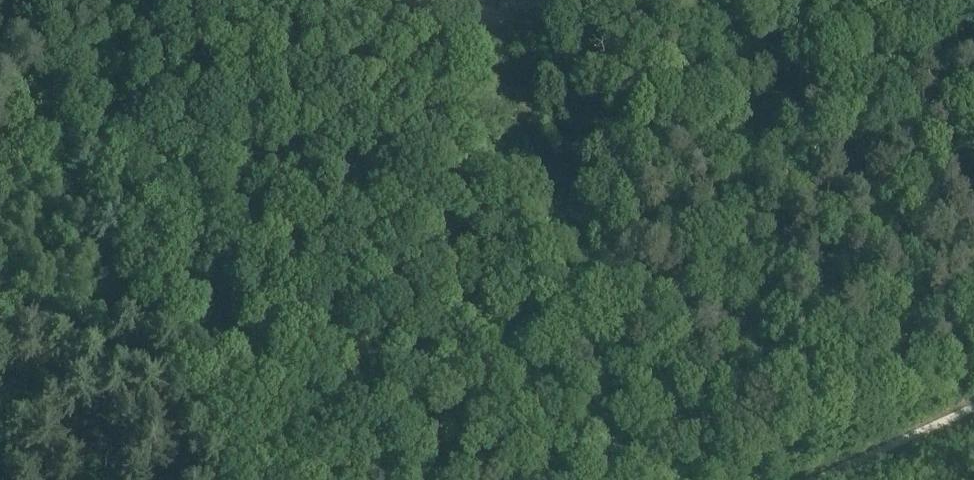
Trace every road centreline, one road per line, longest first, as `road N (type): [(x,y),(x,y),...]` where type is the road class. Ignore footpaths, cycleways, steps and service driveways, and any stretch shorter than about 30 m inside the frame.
road 1 (track): [(572,479),(973,305)]

